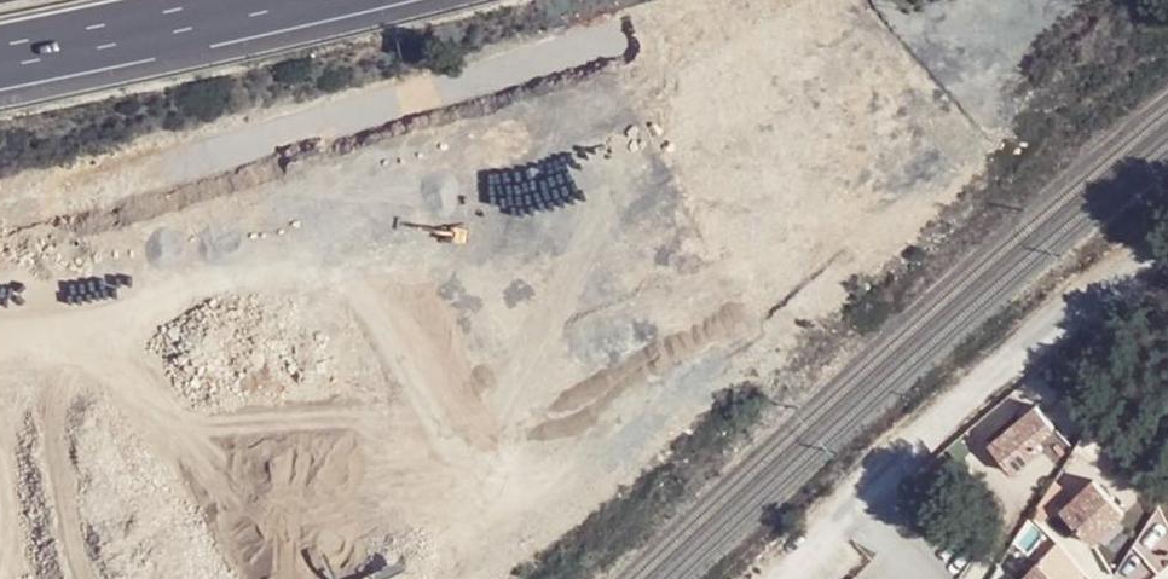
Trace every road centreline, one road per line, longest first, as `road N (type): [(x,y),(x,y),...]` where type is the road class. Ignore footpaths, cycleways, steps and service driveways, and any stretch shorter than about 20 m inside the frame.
road 1 (residential): [(782,578),(918,439),(1052,329),(1167,250)]
road 2 (motorway): [(0,58),(269,0)]

